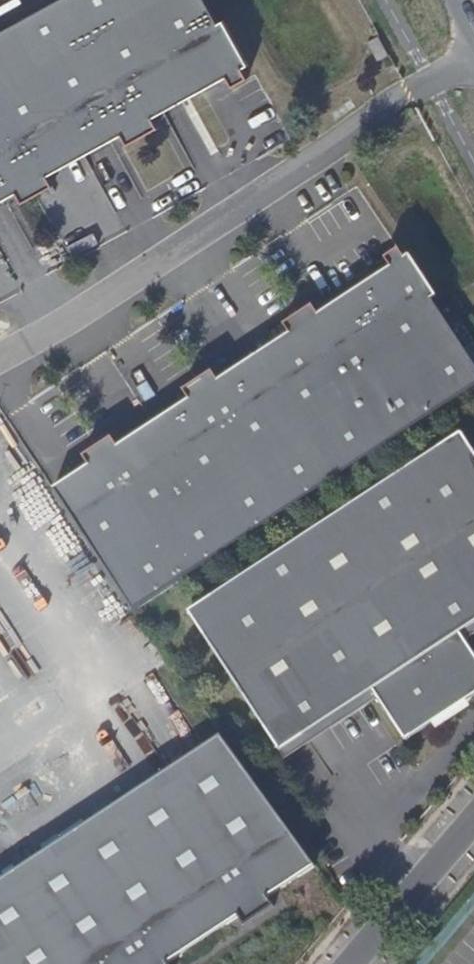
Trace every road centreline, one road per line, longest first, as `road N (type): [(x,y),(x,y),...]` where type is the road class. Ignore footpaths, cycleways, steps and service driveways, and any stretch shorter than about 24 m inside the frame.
road 1 (unclassified): [(354,963),(473,826)]

